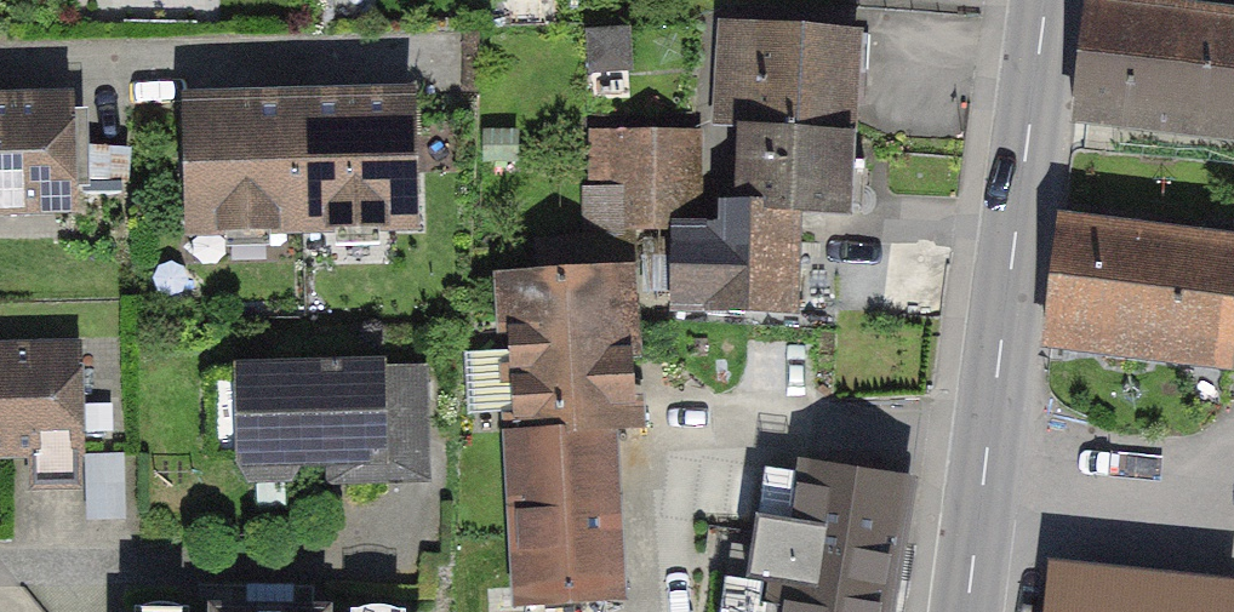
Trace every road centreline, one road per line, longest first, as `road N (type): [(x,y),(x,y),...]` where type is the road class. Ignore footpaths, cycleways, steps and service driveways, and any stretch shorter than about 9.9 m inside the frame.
road 1 (tertiary): [(966,611),(1045,0)]

